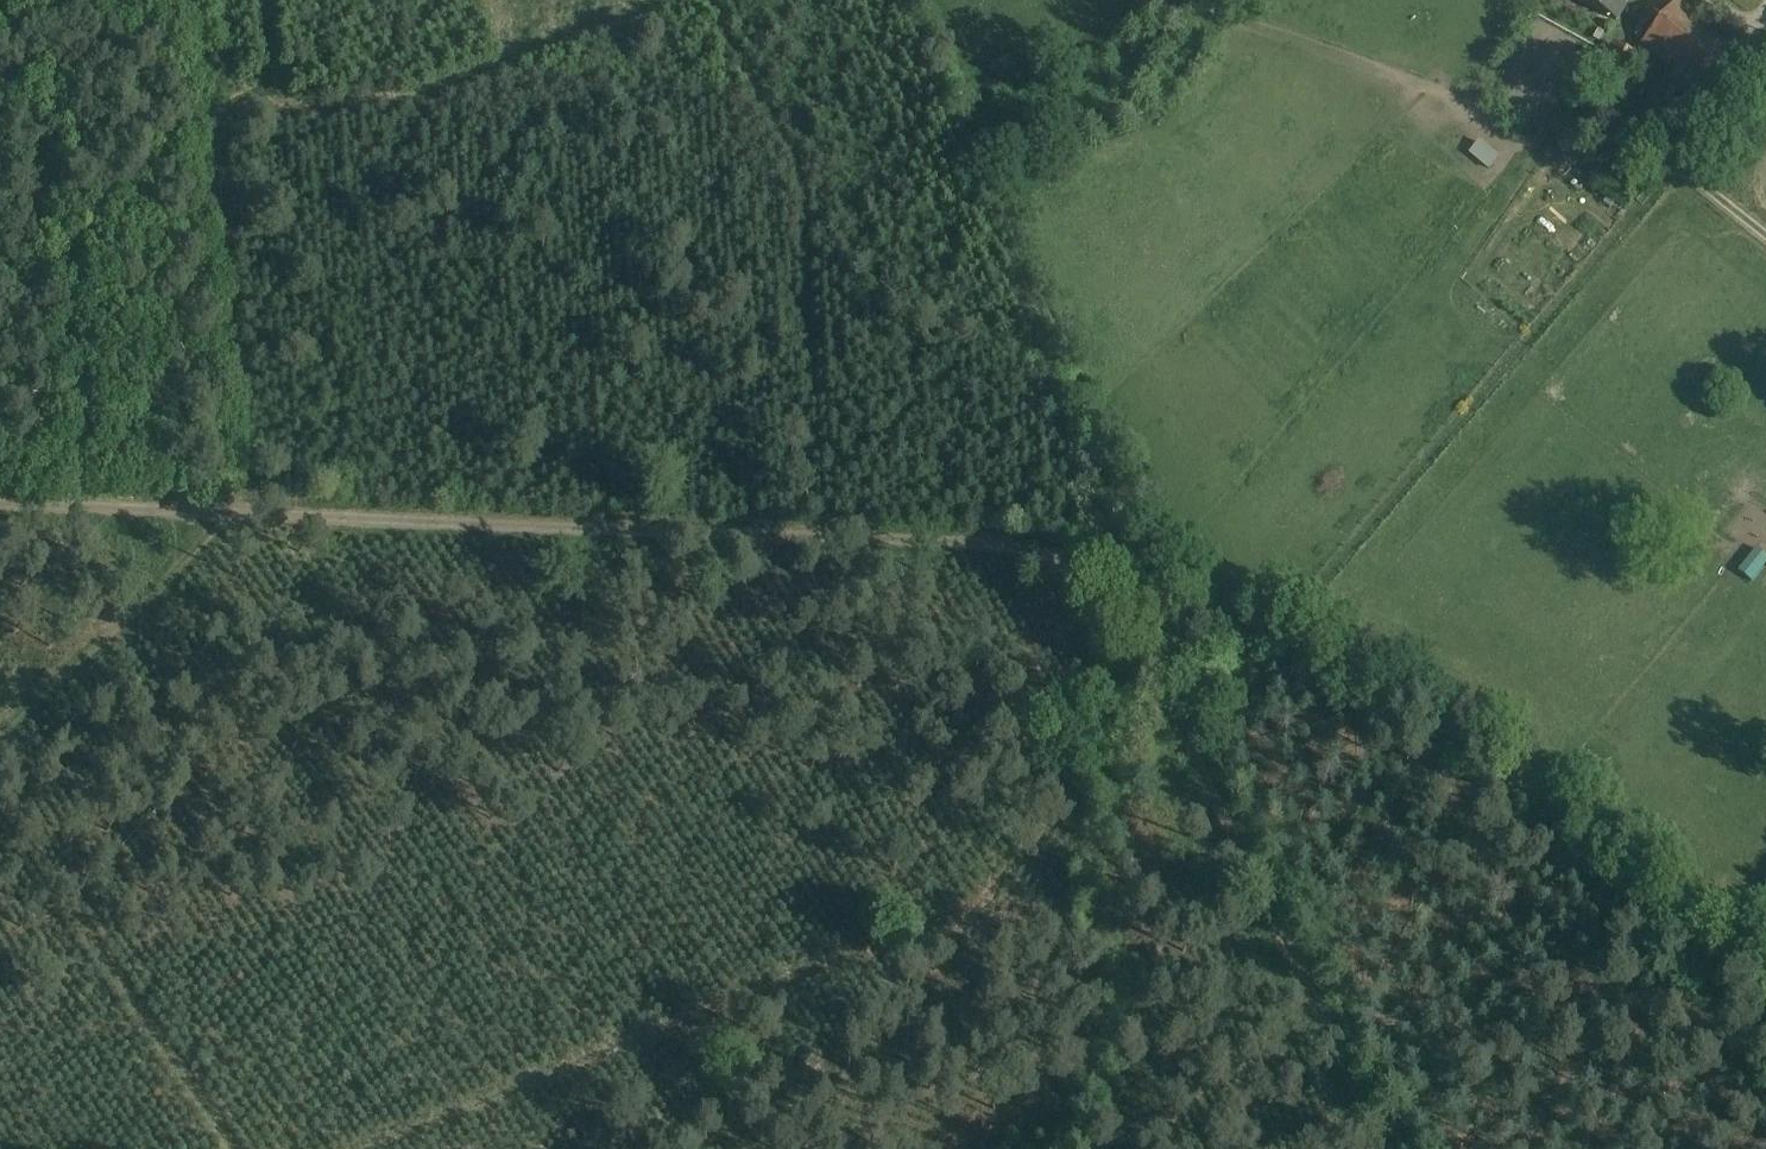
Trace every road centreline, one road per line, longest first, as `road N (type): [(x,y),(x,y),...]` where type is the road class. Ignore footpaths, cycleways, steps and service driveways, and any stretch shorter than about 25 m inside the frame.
road 1 (track): [(1384,1148),(1192,755),(1131,610),(1110,581),(1079,563),(1048,550),(955,542),(0,507)]
road 2 (track): [(702,1148),(946,941),(1007,806),(1166,689)]
road 3 (track): [(213,515),(0,726)]
road 4 (track): [(1765,232),(1686,166),(1691,145),(1765,49)]

